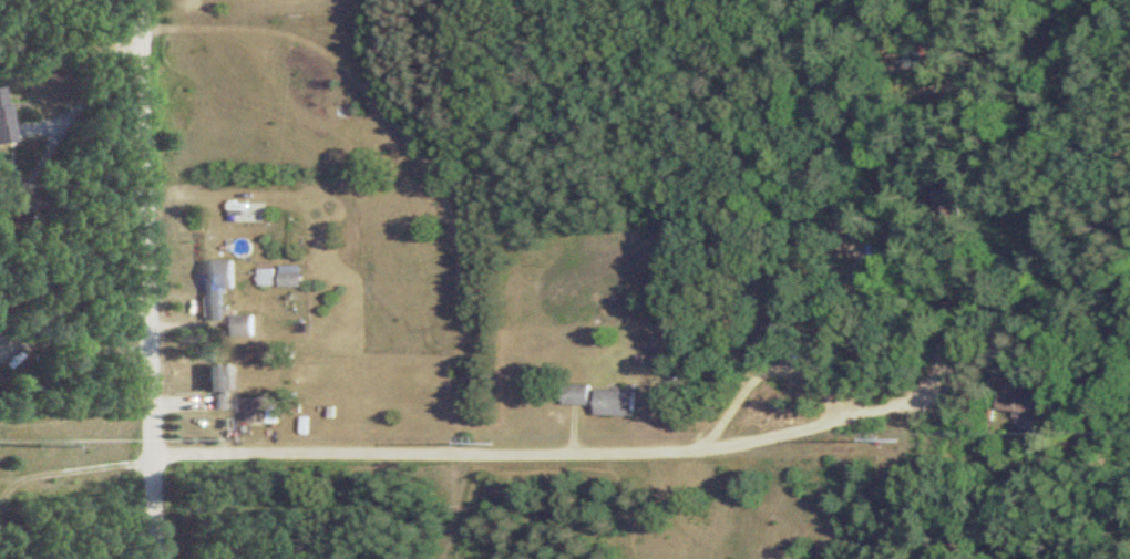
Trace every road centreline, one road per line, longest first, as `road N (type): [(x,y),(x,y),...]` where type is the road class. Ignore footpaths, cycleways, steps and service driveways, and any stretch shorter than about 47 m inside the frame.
road 1 (residential): [(149,558),(135,0)]

